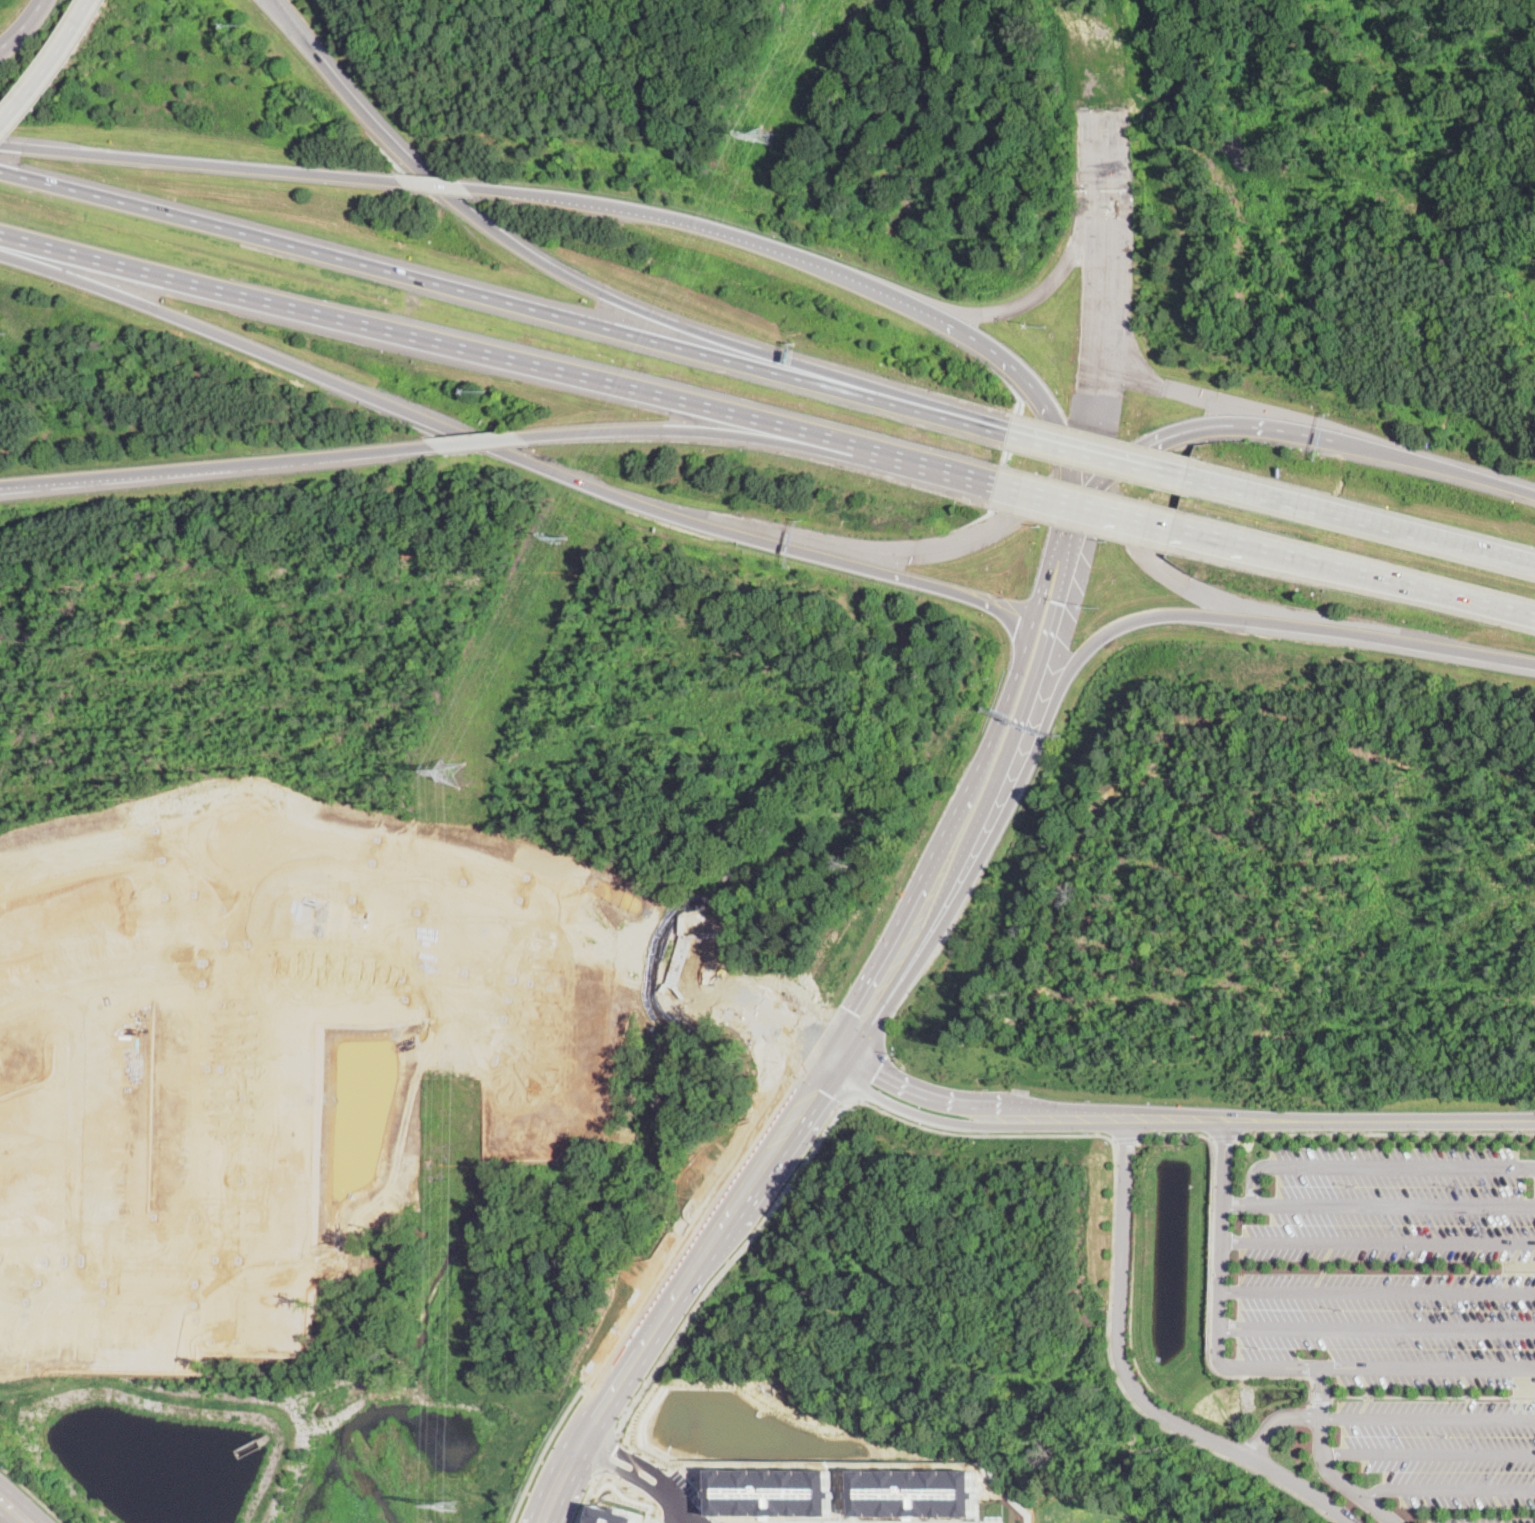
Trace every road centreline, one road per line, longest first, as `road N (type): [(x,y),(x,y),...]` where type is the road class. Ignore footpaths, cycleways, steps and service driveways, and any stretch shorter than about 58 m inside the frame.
road 1 (motorway): [(0,252),(663,513),(988,603),(1029,639)]
road 2 (motorway): [(1013,432),(0,171)]
road 3 (motorway): [(0,237),(1001,483)]
road 4 (motorway): [(904,972),(1018,790),(1078,660),(1108,633),(1137,620),(1187,616),(1534,663)]
road 5 (motorway): [(1013,432),(680,324),(521,250),(409,160),(319,60)]
road 6 (motorway): [(1071,464),(1050,409),(1018,370),(859,277),(692,223),(471,190)]
road 7 (residential): [(277,834),(459,861),(554,895),(632,928),(835,1060)]
road 8 (residential): [(0,1015),(130,974),(234,968),(328,974),(530,1013)]
road 9 (residential): [(1351,1522),(1152,1405),(1132,1381),(1120,1325),(1117,1117)]
road 10 (secondary): [(904,972),(1019,725),(1060,595),(1074,518)]
road 11 (motorway): [(1534,493),(1303,433),(1235,425),(1169,436),(1105,479)]
road 12 (residential): [(237,878),(221,1328)]
road 13 (residential): [(1102,1117),(1534,1119)]
road 14 (motorway): [(394,181),(0,144)]
road 15 (motorway): [(526,435),(709,432),(917,463)]
road 16 (motorway): [(76,477),(432,444)]
road 17 (motorway): [(1189,531),(1534,620)]
road 18 (motorway): [(1534,563),(1193,479)]
road 19 (residential): [(76,990),(72,1290)]
road 20 (residential): [(835,1060),(866,1091),(948,1123),(1102,1117)]
road 21 (secondary): [(964,809),(851,1011),(835,1060)]
road 22 (residential): [(1102,1117),(942,1100),(835,1060)]
road 23 (residential): [(268,863),(277,834),(269,814),(248,799),(211,807),(197,838),(208,866),(237,878),(268,863)]
road 24 (secondary): [(711,1239),(580,1439)]
road 25 (residential): [(0,1284),(223,1290)]
road 26 (secondary): [(835,1060),(711,1239)]
road 27 (residential): [(0,874),(197,838)]
road 28 (motorway): [(1001,483),(1189,531)]
road 29 (motorway): [(1193,479),(1013,432)]
road 30 (secondary): [(1029,639),(964,809)]
road 31 (residential): [(554,895),(520,1066)]
road 32 (motorway): [(0,131),(96,0)]
road 33 (residential): [(708,1522),(658,1474),(580,1439)]
road 34 (secondary): [(1074,518),(1029,639)]

